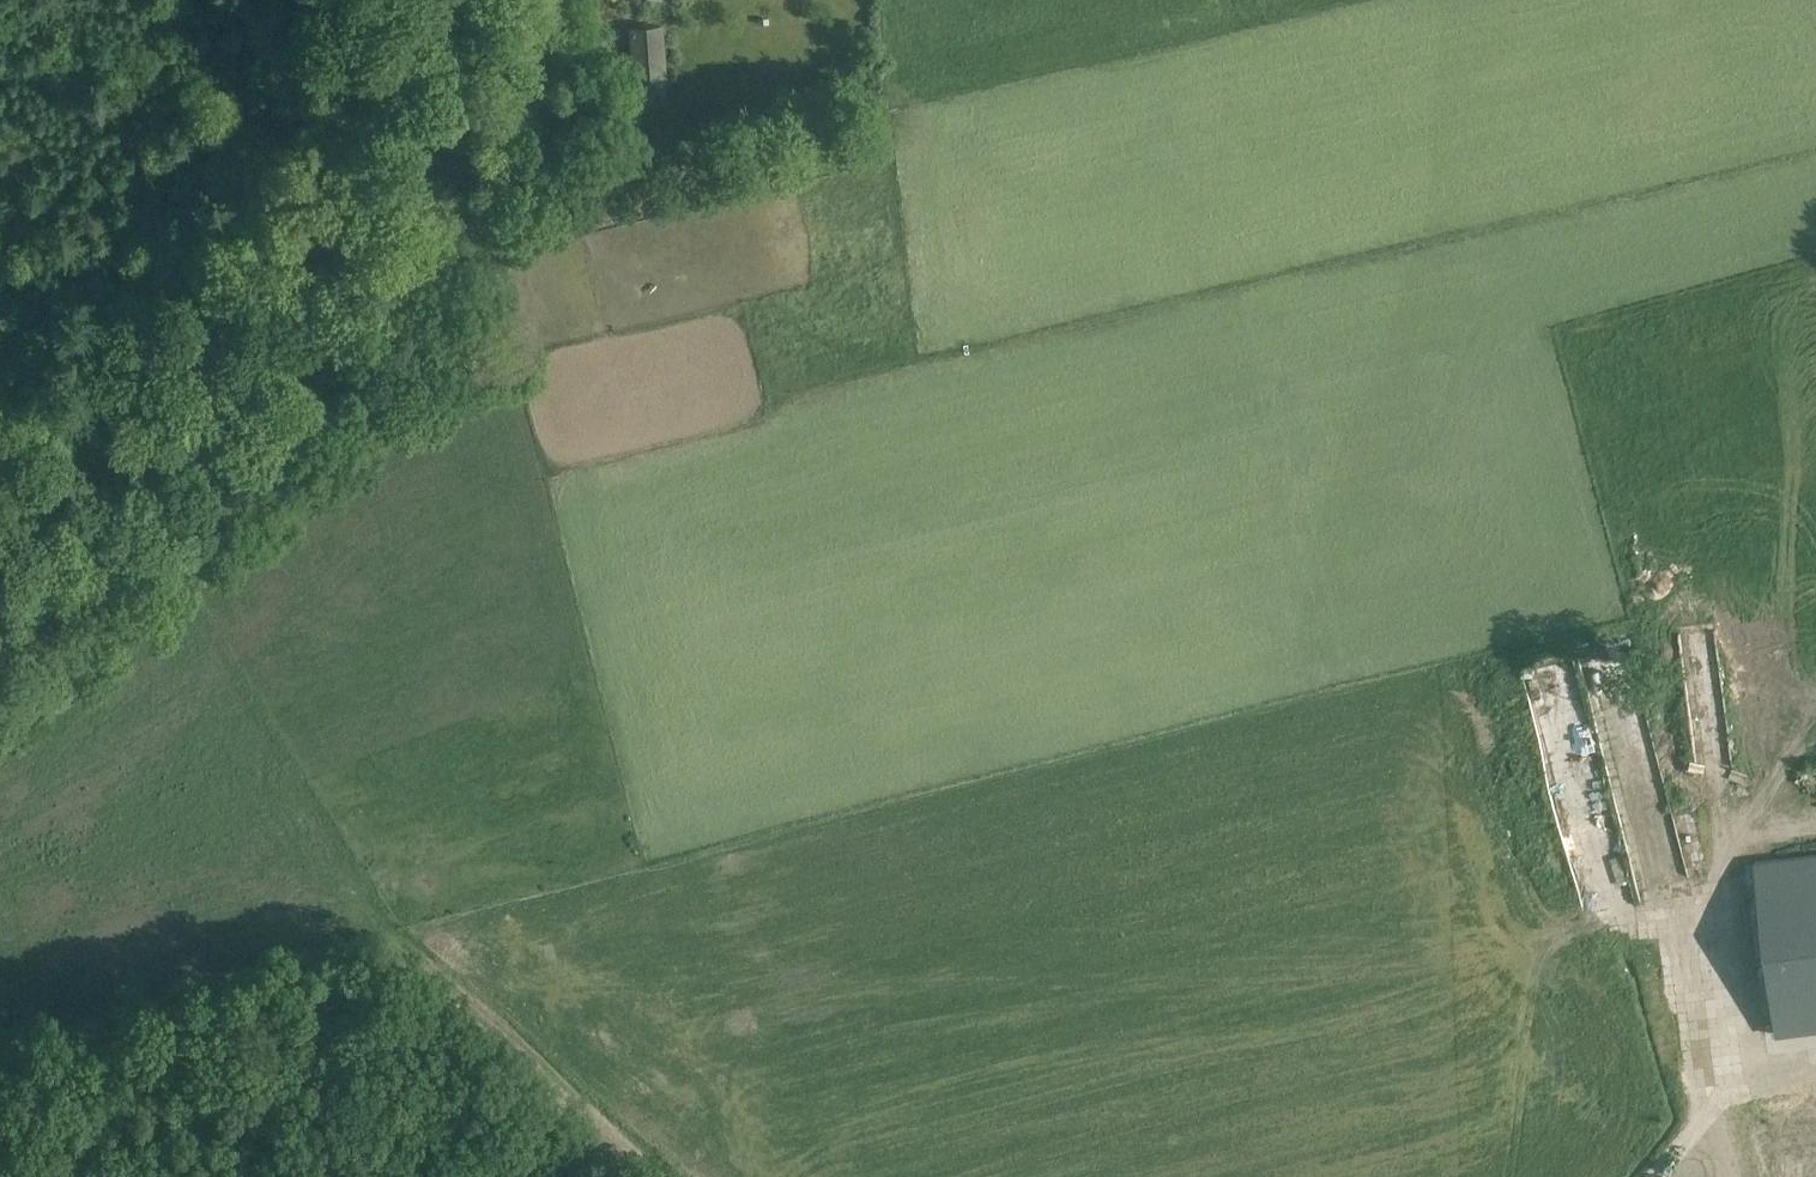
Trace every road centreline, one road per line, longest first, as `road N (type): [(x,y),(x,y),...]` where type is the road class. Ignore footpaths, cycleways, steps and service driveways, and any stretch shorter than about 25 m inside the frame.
road 1 (track): [(0,466),(81,393),(441,0)]

